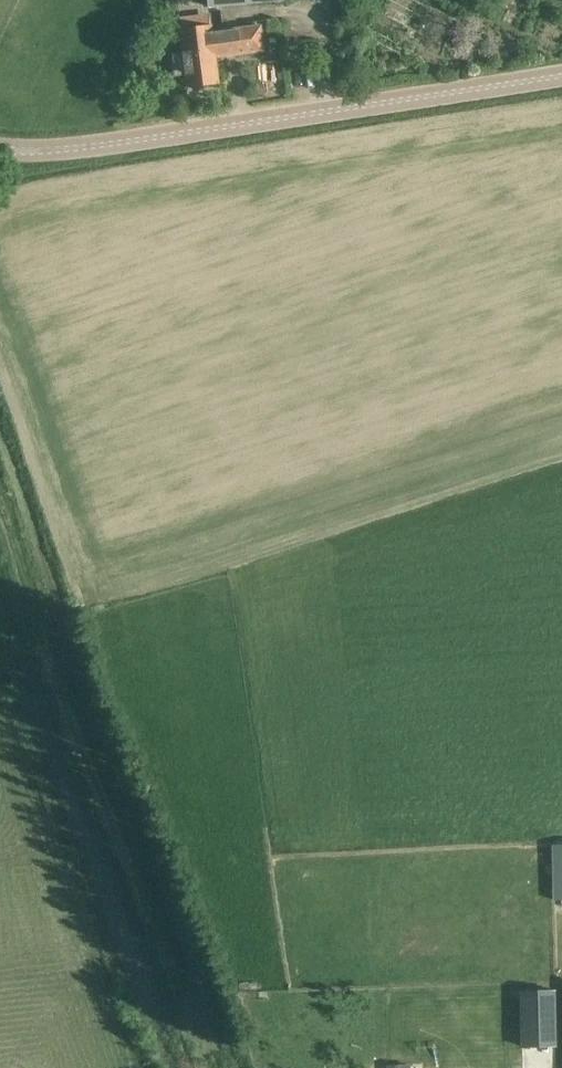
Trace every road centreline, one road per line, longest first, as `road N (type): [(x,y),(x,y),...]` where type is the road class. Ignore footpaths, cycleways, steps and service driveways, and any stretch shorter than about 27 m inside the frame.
road 1 (tertiary): [(0,150),(70,153),(561,78)]
road 2 (track): [(165,997),(176,981),(48,652),(0,498)]

